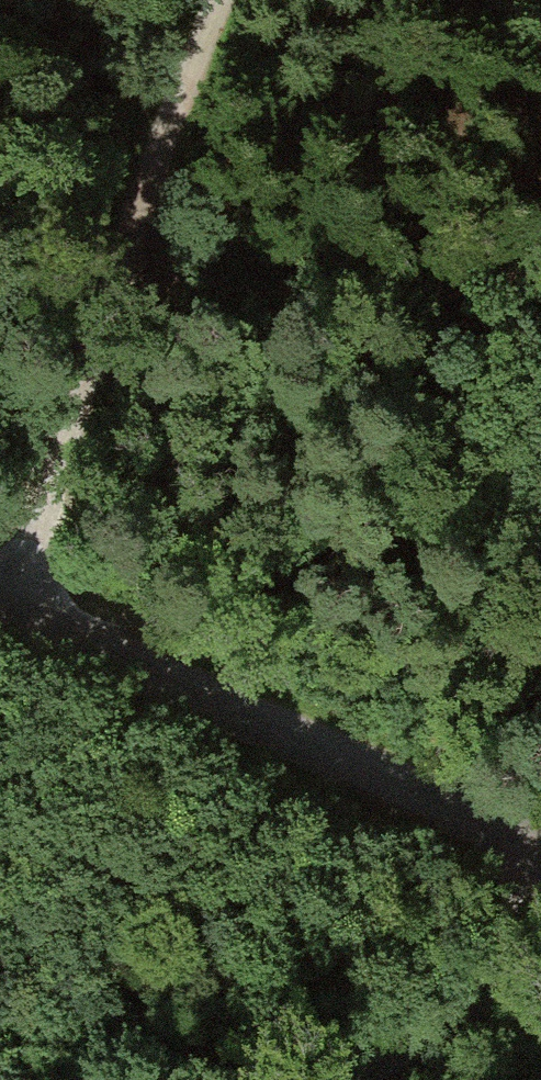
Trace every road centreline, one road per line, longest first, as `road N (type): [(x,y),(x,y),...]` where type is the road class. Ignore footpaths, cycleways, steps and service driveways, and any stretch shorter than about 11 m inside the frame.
road 1 (track): [(234,0),(131,257),(14,608)]
road 2 (unclassified): [(540,849),(0,602)]
road 3 (track): [(131,257),(540,275)]
road 4 (track): [(540,956),(360,1079)]

